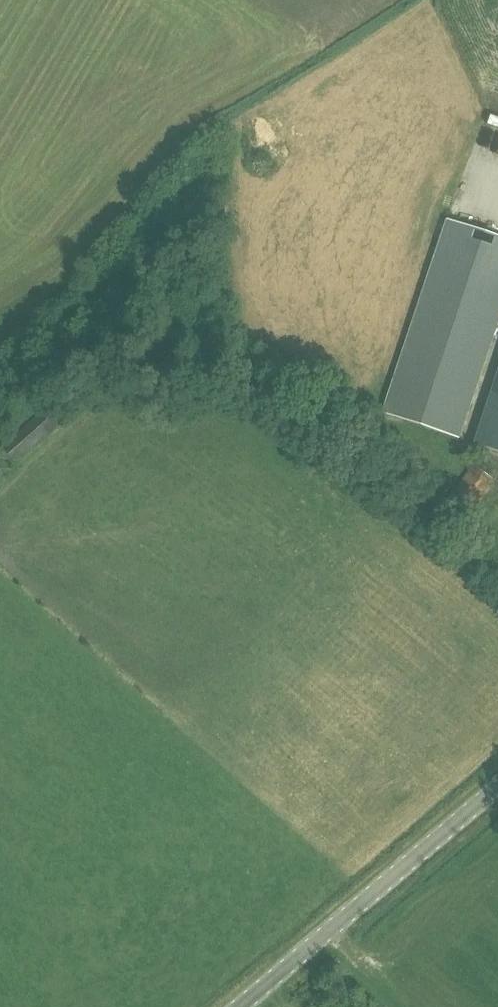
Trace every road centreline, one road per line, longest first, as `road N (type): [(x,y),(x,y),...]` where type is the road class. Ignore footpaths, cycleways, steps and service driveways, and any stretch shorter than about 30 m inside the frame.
road 1 (tertiary): [(497,794),(246,1006)]

